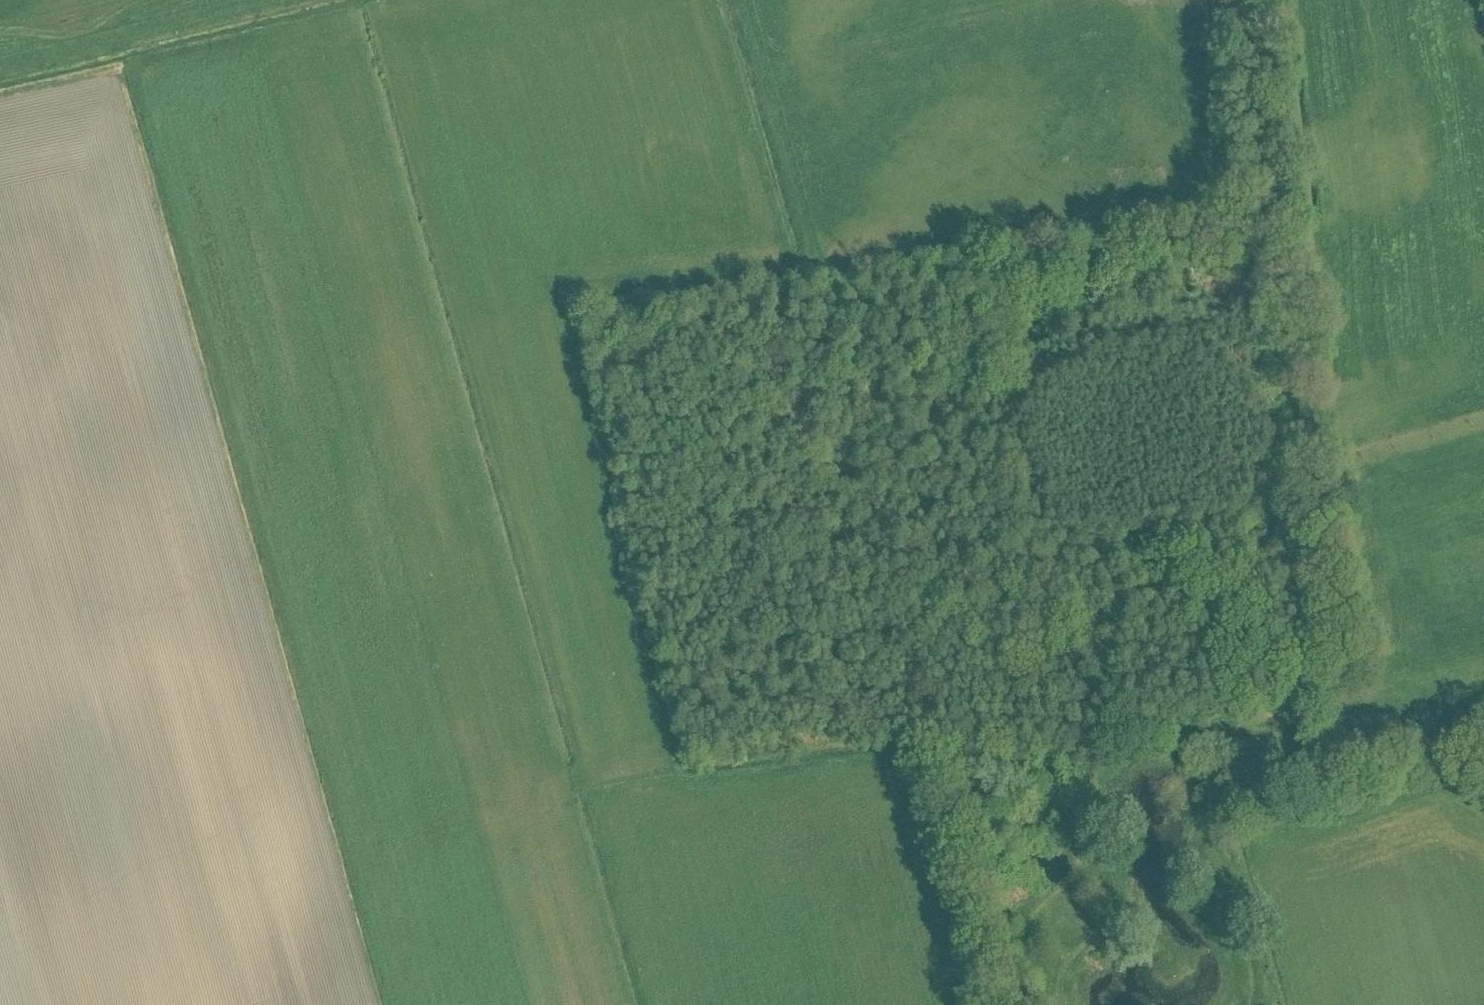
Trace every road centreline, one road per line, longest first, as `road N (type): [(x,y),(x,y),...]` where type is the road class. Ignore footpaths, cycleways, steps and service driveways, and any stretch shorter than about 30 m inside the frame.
road 1 (track): [(1225,0),(1324,671)]

